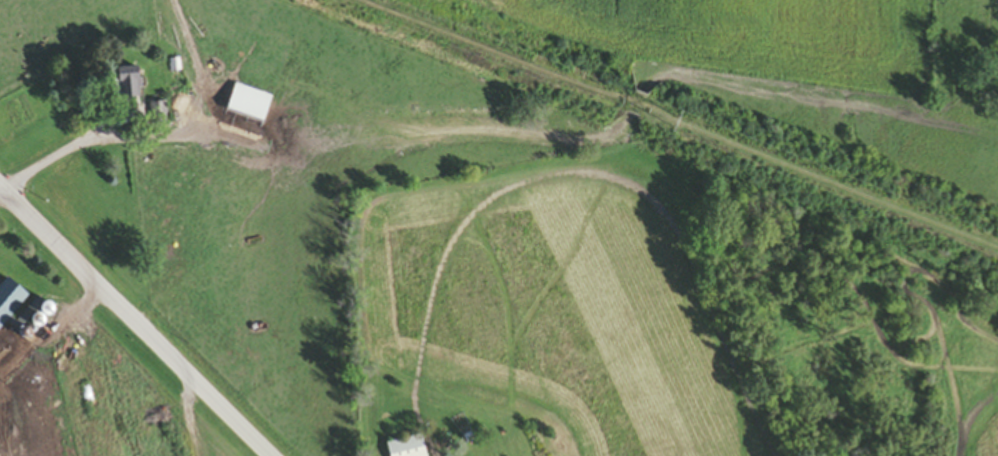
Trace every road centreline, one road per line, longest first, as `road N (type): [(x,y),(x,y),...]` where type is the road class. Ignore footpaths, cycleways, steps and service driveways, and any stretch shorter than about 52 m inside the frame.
road 1 (track): [(630,117),(591,142),(439,129),(320,154),(141,326)]
road 2 (residential): [(273,455),(0,189)]
road 3 (track): [(997,141),(678,74),(650,82),(641,94)]

